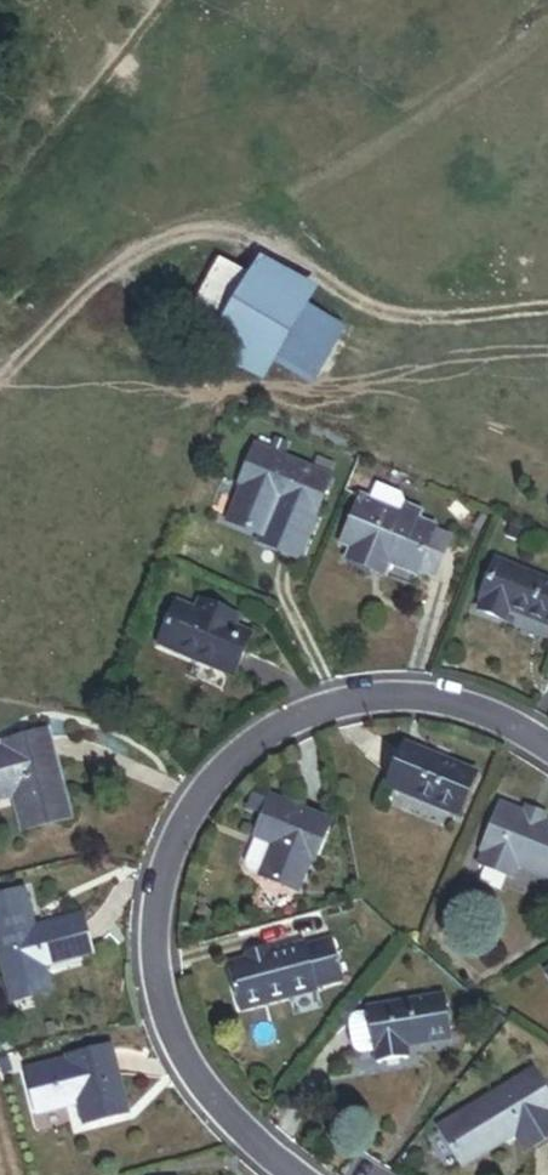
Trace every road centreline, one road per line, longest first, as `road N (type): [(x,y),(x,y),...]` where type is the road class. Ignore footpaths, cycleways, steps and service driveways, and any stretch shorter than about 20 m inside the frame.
road 1 (residential): [(547,738),(494,712),(370,689),(301,708),(243,745),(204,788),(173,853),(157,924),(164,991),(194,1064),(244,1120),(314,1174)]

